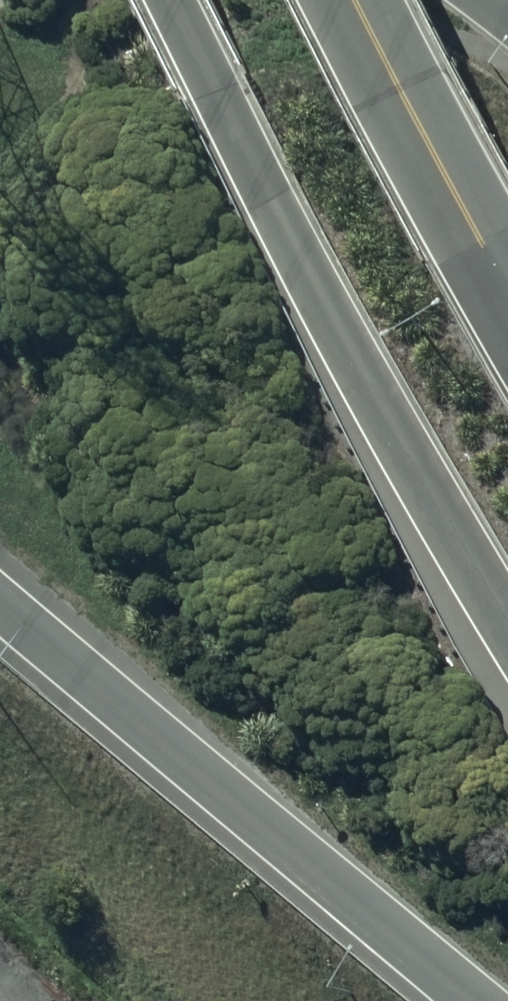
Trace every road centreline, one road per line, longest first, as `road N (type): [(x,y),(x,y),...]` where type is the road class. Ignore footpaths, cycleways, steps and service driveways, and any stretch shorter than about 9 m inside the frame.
road 1 (trunk): [(507,627),(366,384),(170,0)]
road 2 (trunk): [(467,1000),(0,603)]
road 3 (trunk): [(357,0),(507,295)]

